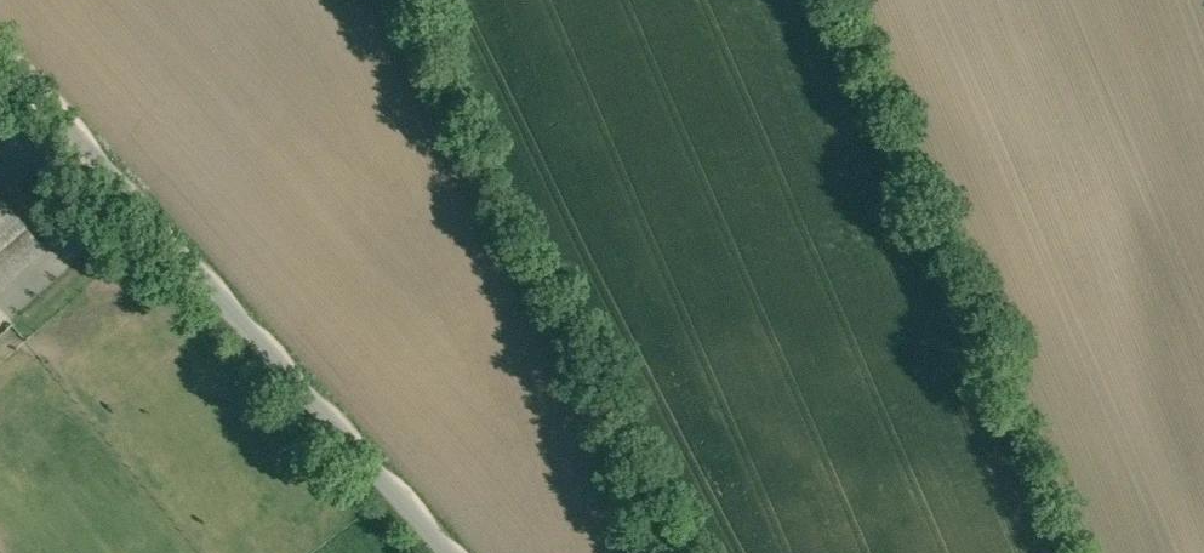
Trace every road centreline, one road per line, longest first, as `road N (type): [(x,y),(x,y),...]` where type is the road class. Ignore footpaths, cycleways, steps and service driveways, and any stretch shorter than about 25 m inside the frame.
road 1 (unclassified): [(0,54),(449,552)]

